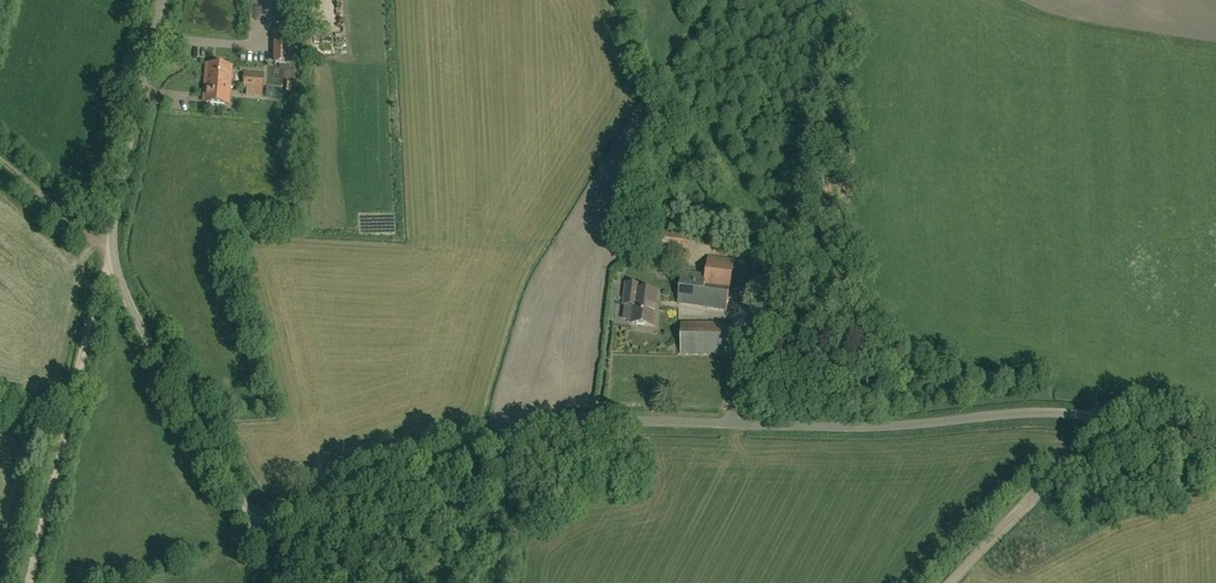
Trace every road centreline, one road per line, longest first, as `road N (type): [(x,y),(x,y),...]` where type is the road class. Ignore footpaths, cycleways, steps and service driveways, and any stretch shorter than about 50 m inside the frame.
road 1 (unclassified): [(1215,442),(1035,411),(796,434),(656,421),(586,425),(267,515),(235,494),(114,263),(114,206),(163,0)]
road 2 (track): [(114,263),(95,298),(29,582)]
road 3 (track): [(1097,417),(1079,452),(957,582)]

